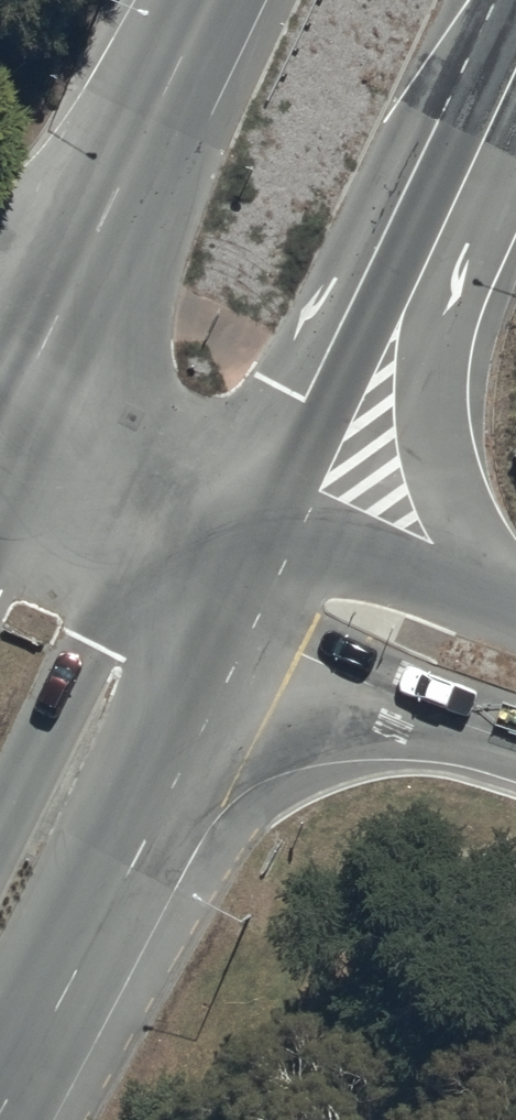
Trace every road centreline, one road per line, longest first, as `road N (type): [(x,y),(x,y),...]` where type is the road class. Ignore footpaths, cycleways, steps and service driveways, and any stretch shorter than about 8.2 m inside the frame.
road 1 (secondary): [(278,583),(0,1082)]
road 2 (motorway): [(515,71),(278,583)]
road 3 (motorway): [(3,418),(209,0)]
road 4 (secondary): [(3,418),(278,583)]
road 5 (secondary): [(278,583),(515,678)]

